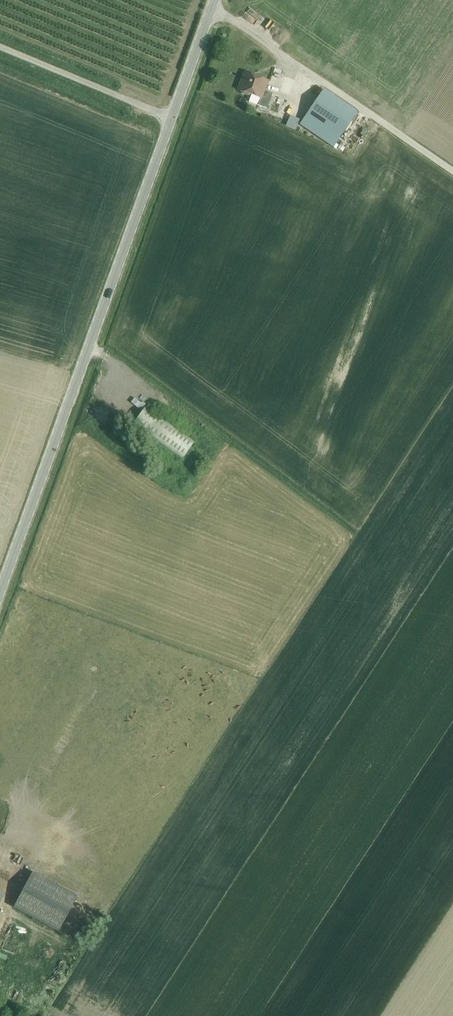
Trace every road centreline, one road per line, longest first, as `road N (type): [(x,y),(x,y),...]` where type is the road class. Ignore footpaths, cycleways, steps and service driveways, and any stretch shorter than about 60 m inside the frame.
road 1 (tertiary): [(0,591),(172,116)]
road 2 (unclassified): [(0,46),(172,116)]
road 3 (tertiary): [(172,116),(215,0)]

